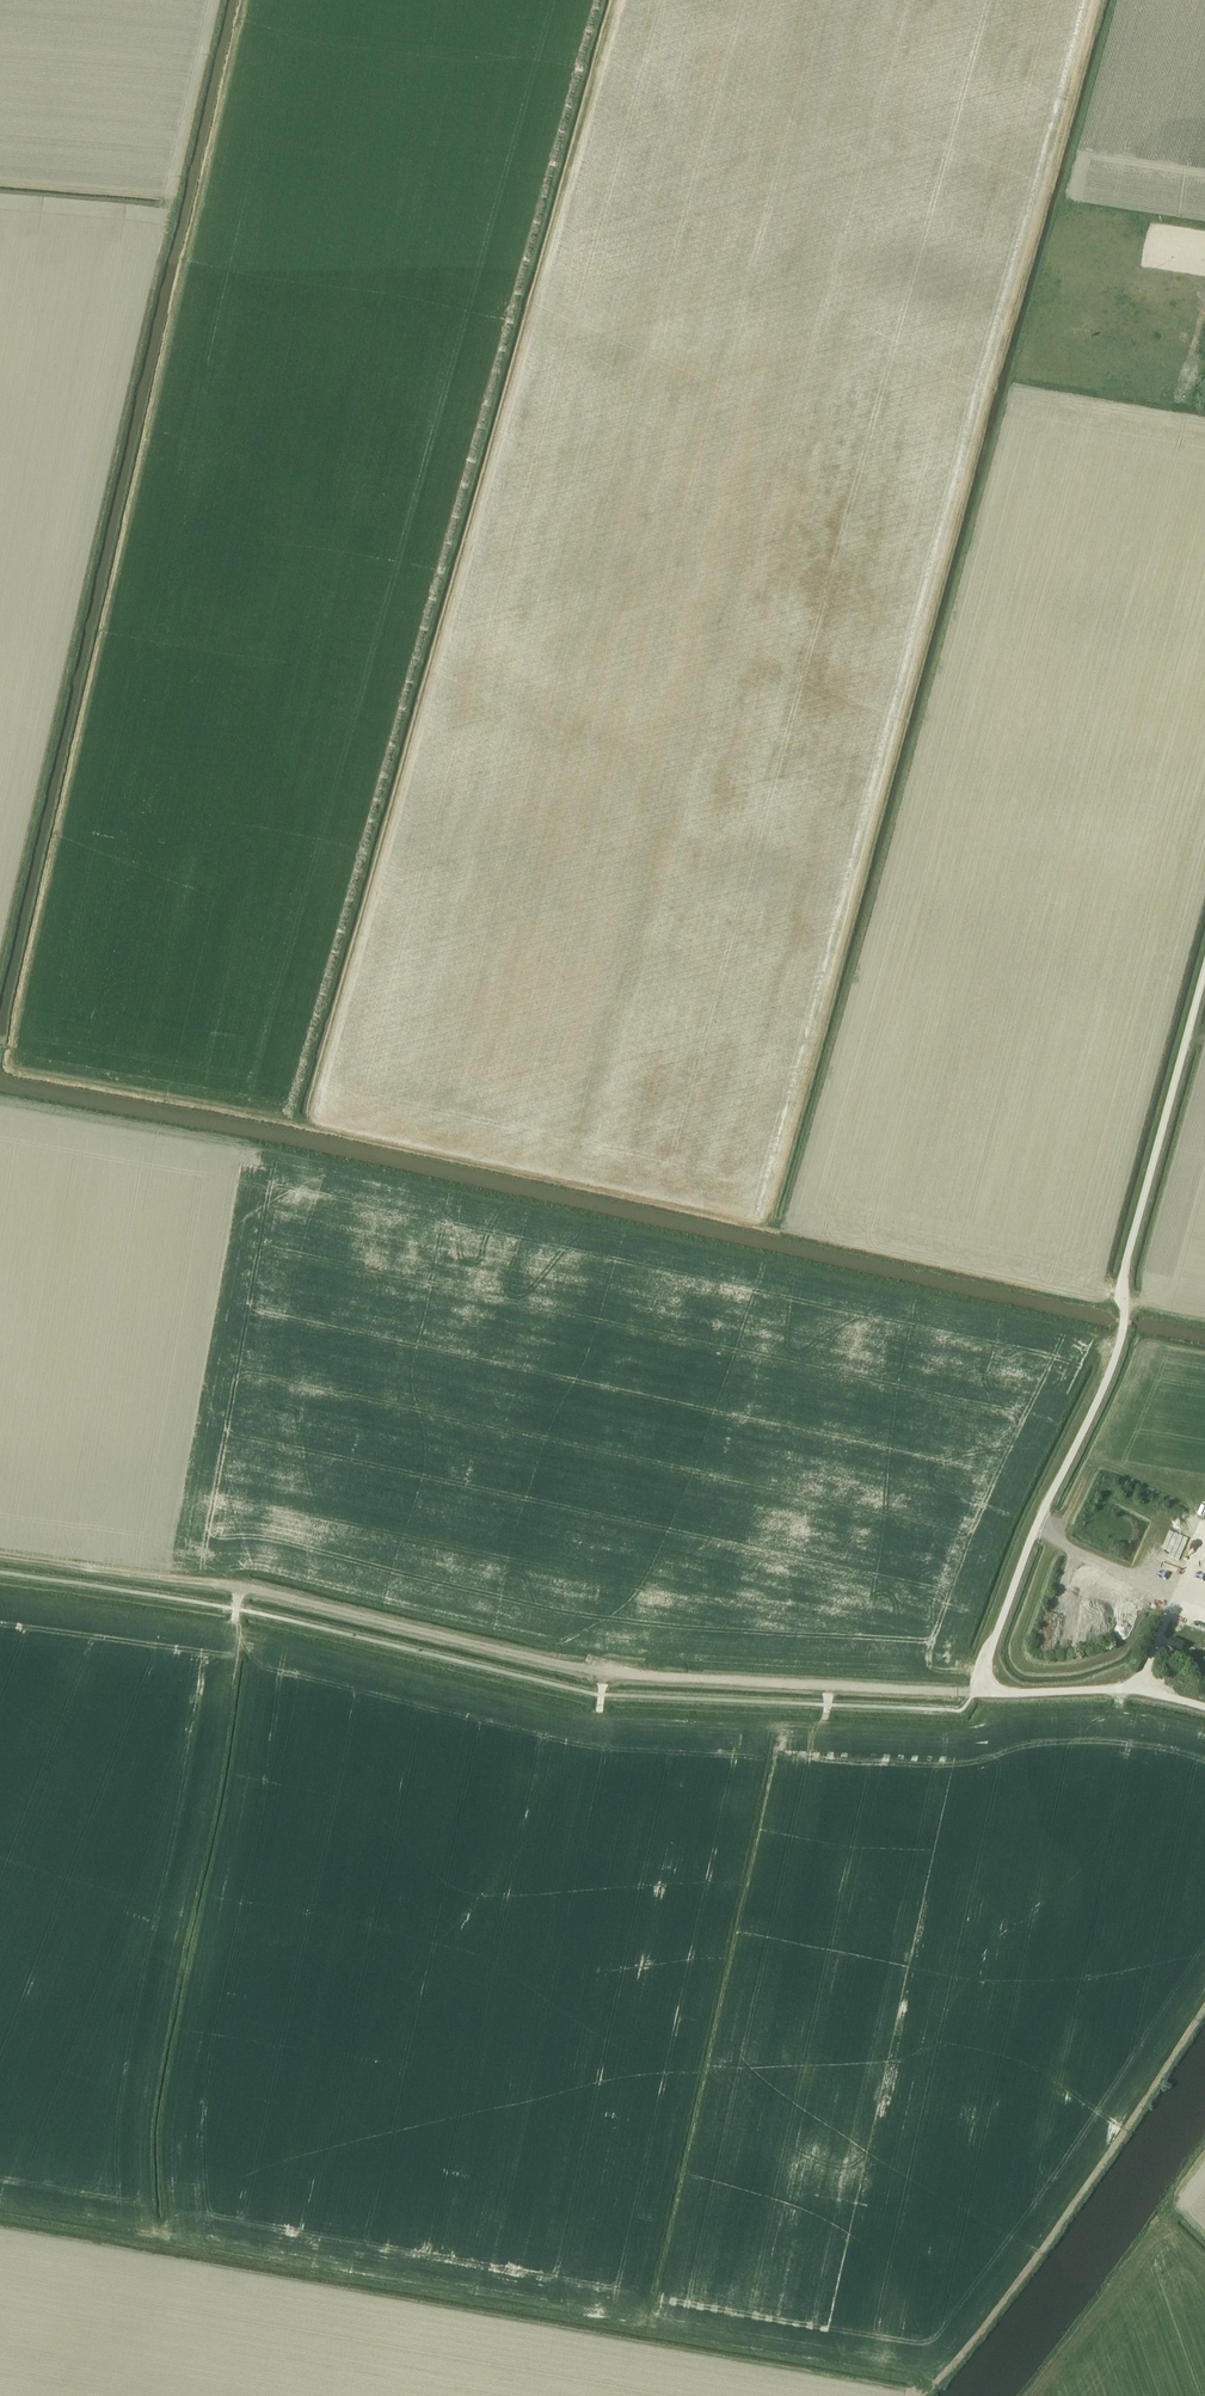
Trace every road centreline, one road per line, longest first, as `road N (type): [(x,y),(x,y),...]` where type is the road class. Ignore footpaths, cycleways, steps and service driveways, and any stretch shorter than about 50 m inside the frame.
road 1 (unclassified): [(1204,1708),(1141,1690),(977,1691),(1036,1528),(1112,1367),(1128,1255),(1204,967)]
road 2 (track): [(977,1691),(613,1675),(240,1586),(0,1555)]

